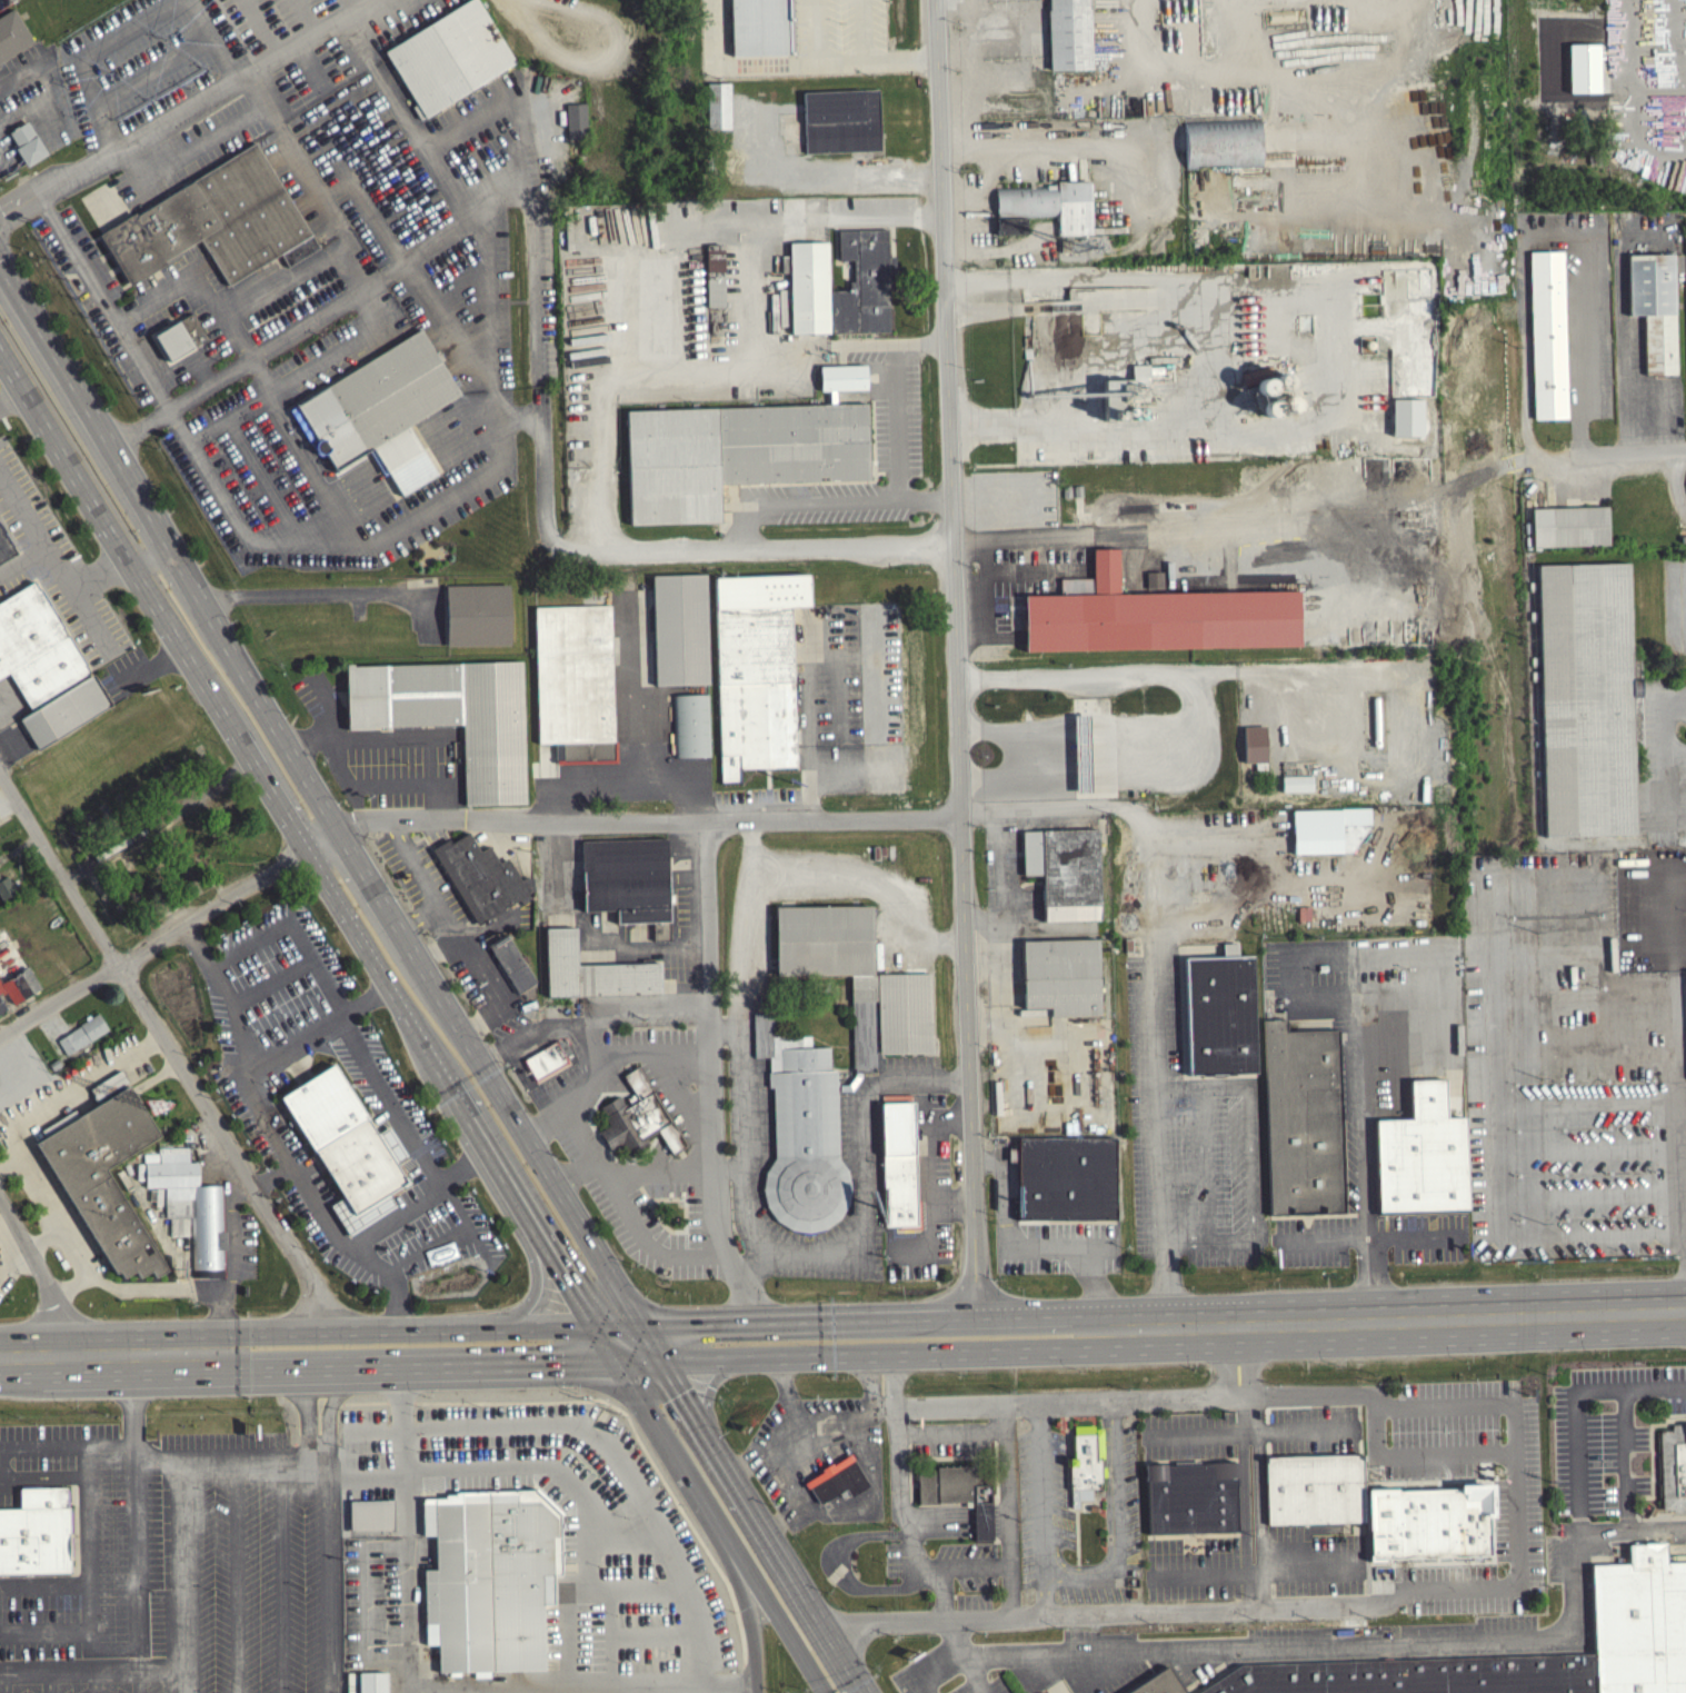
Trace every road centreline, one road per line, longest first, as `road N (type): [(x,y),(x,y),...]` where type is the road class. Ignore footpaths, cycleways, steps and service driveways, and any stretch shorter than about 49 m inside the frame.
road 1 (residential): [(977,1316),(936,0)]
road 2 (primary): [(660,1364),(347,819),(0,260)]
road 3 (primary): [(0,371),(243,748),(619,1365)]
road 4 (primary): [(159,1351),(251,1368),(619,1365),(1073,1351),(1098,1332)]
road 5 (residential): [(332,1329),(258,1191),(0,775)]
road 6 (residential): [(960,816),(347,819)]
road 7 (primary): [(1685,1314),(1098,1332)]
road 8 (residential): [(709,820),(715,1215),(760,1315)]
road 9 (primary): [(636,1316),(251,1334),(159,1351)]
road 10 (primary): [(1098,1332),(1071,1313),(636,1316)]
road 11 (residential): [(347,819),(0,1043)]
road 12 (primary): [(861,1692),(660,1364)]
road 13 (residential): [(63,882),(252,763)]
road 14 (primary): [(619,1365),(729,1545)]
road 15 (residential): [(67,1353),(53,1297),(0,1201)]
road 16 (primary): [(159,1351),(0,1355)]
road 17 (tertiary): [(729,1545),(744,1594),(752,1692)]
road 18 (primary): [(748,1574),(834,1692)]
road 19 (primary): [(521,1212),(536,1285),(525,1309),(505,1323)]

